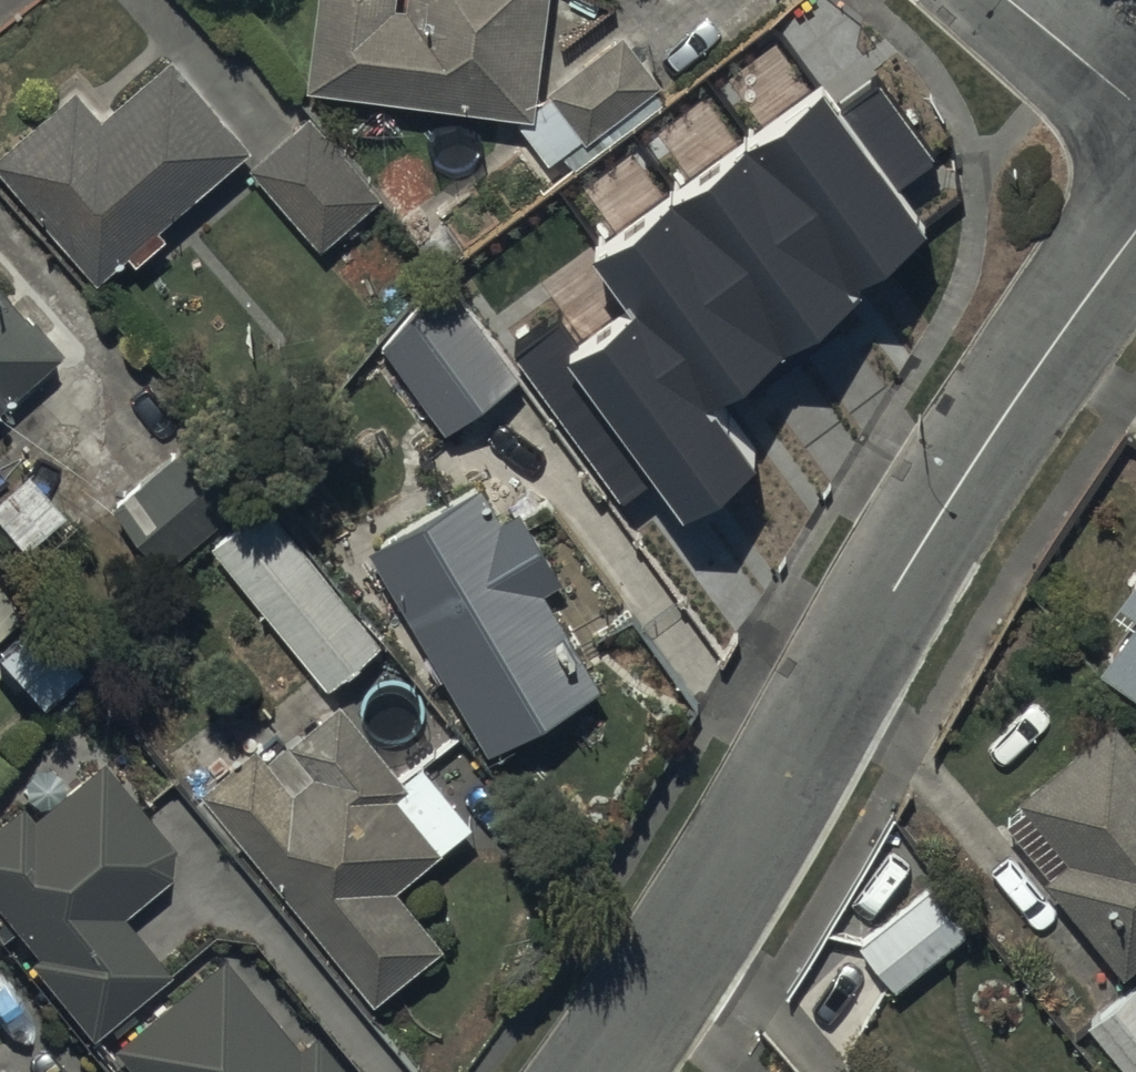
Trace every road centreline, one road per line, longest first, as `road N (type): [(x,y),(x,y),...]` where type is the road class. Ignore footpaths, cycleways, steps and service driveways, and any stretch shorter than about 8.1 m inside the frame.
road 1 (residential): [(1135,232),(1033,370),(655,992),(598,1071)]
road 2 (residential): [(1012,0),(1135,103)]

